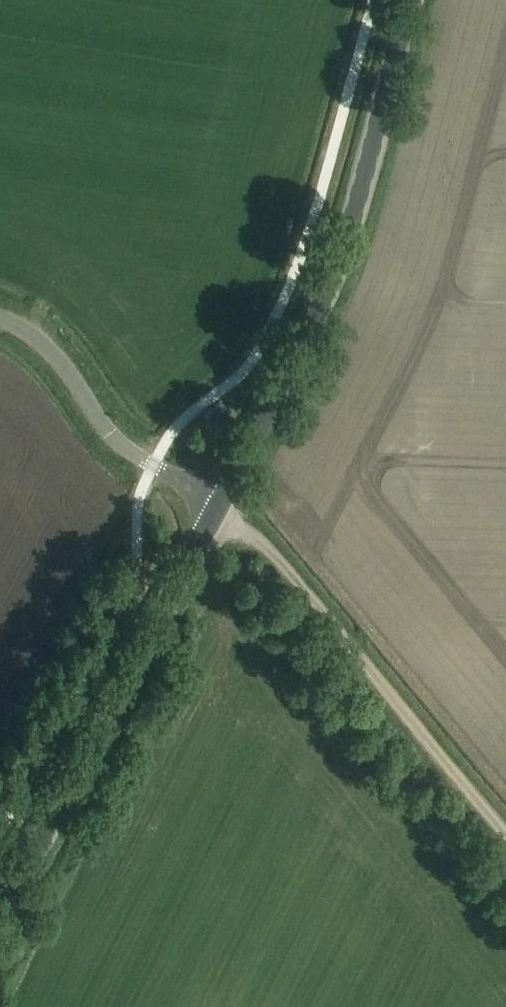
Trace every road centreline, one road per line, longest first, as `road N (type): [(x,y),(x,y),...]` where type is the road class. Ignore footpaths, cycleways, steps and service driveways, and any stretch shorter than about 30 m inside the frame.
road 1 (primary): [(222,503),(329,274),(412,0)]
road 2 (primary): [(0,920),(222,503)]
road 3 (track): [(505,839),(222,503)]
road 4 (unclassified): [(222,503),(112,436),(42,343),(0,319)]

